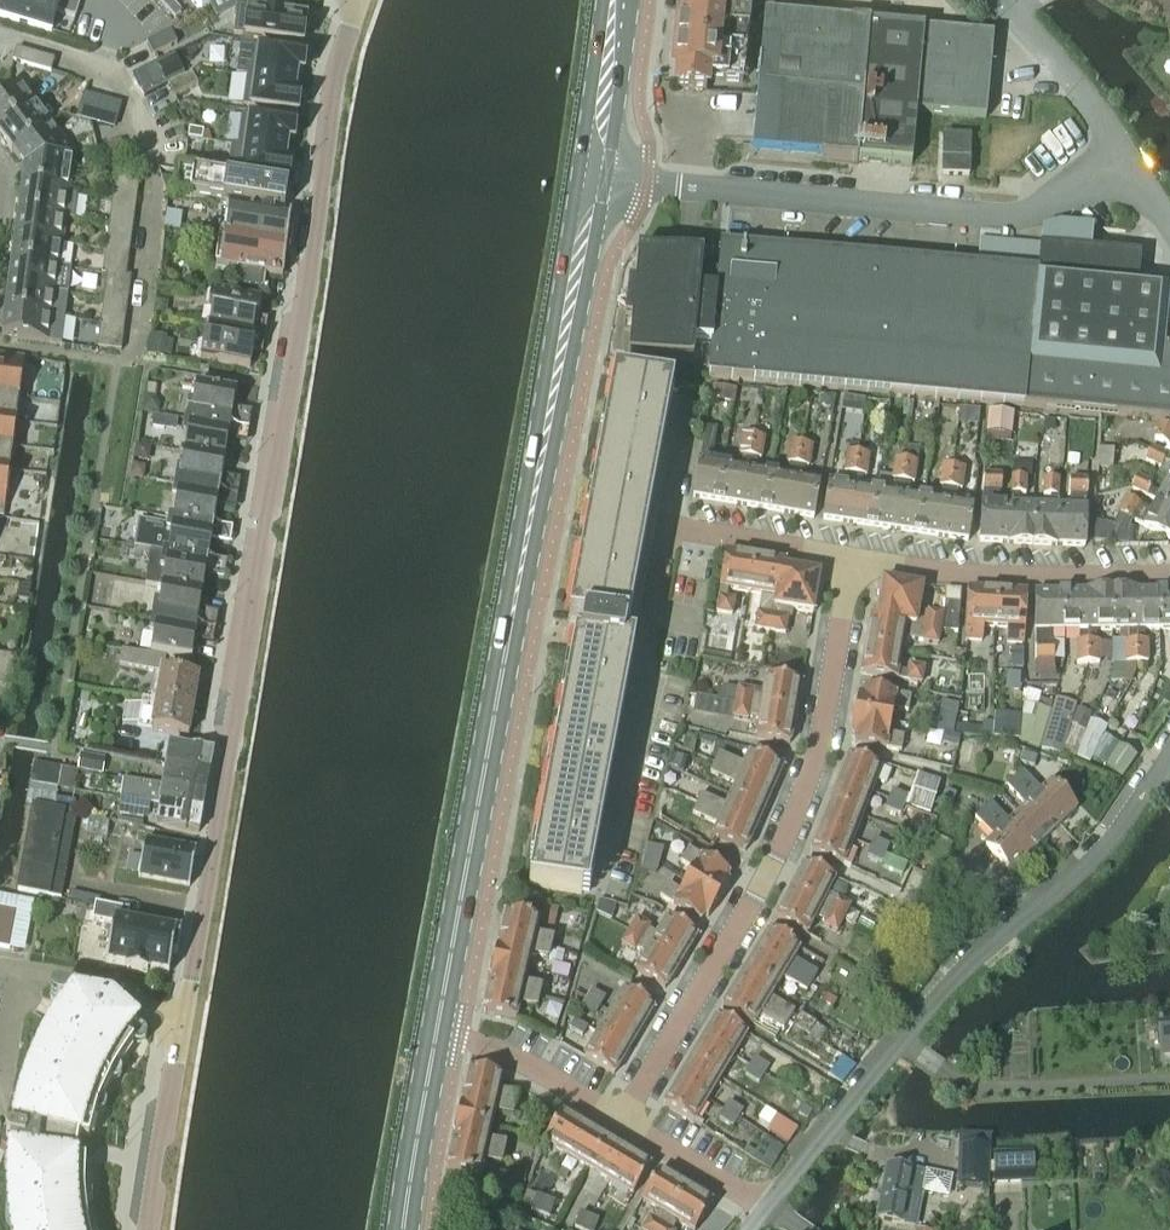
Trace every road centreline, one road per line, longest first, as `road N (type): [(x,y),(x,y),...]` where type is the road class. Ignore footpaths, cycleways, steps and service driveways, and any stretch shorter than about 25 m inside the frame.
road 1 (residential): [(180,1032),(290,385),(321,145),(360,0)]
road 2 (primary): [(436,1031),(593,177)]
road 3 (residential): [(764,1206),(1007,923),(1104,838),(1169,739)]
road 4 (residential): [(623,1118),(769,872),(816,765),(851,560)]
road 5 (residential): [(593,177),(1012,217),(1052,203),(1116,145)]
road 6 (residential): [(598,892),(668,525)]
road 7 (residential): [(851,560),(970,578),(1169,576)]
road 8 (primary): [(403,1229),(436,1031)]
road 9 (residential): [(156,1229),(180,1032)]
road 10 (residential): [(180,1032),(121,986),(0,967)]
road 11 (residential): [(668,525),(851,560)]
road 12 (residential): [(1116,145),(999,0)]
road 13 (primary): [(593,177),(613,0)]
road 14 (residential): [(764,1206),(623,1118)]

